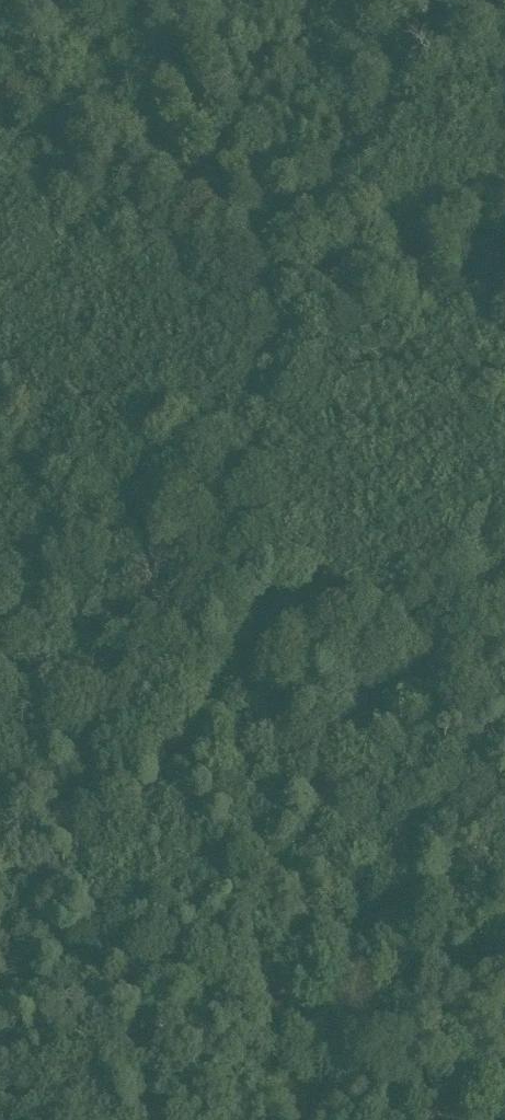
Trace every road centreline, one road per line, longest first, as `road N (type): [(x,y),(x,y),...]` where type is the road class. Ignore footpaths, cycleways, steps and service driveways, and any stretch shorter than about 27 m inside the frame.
road 1 (track): [(504,900),(264,957),(0,988)]

